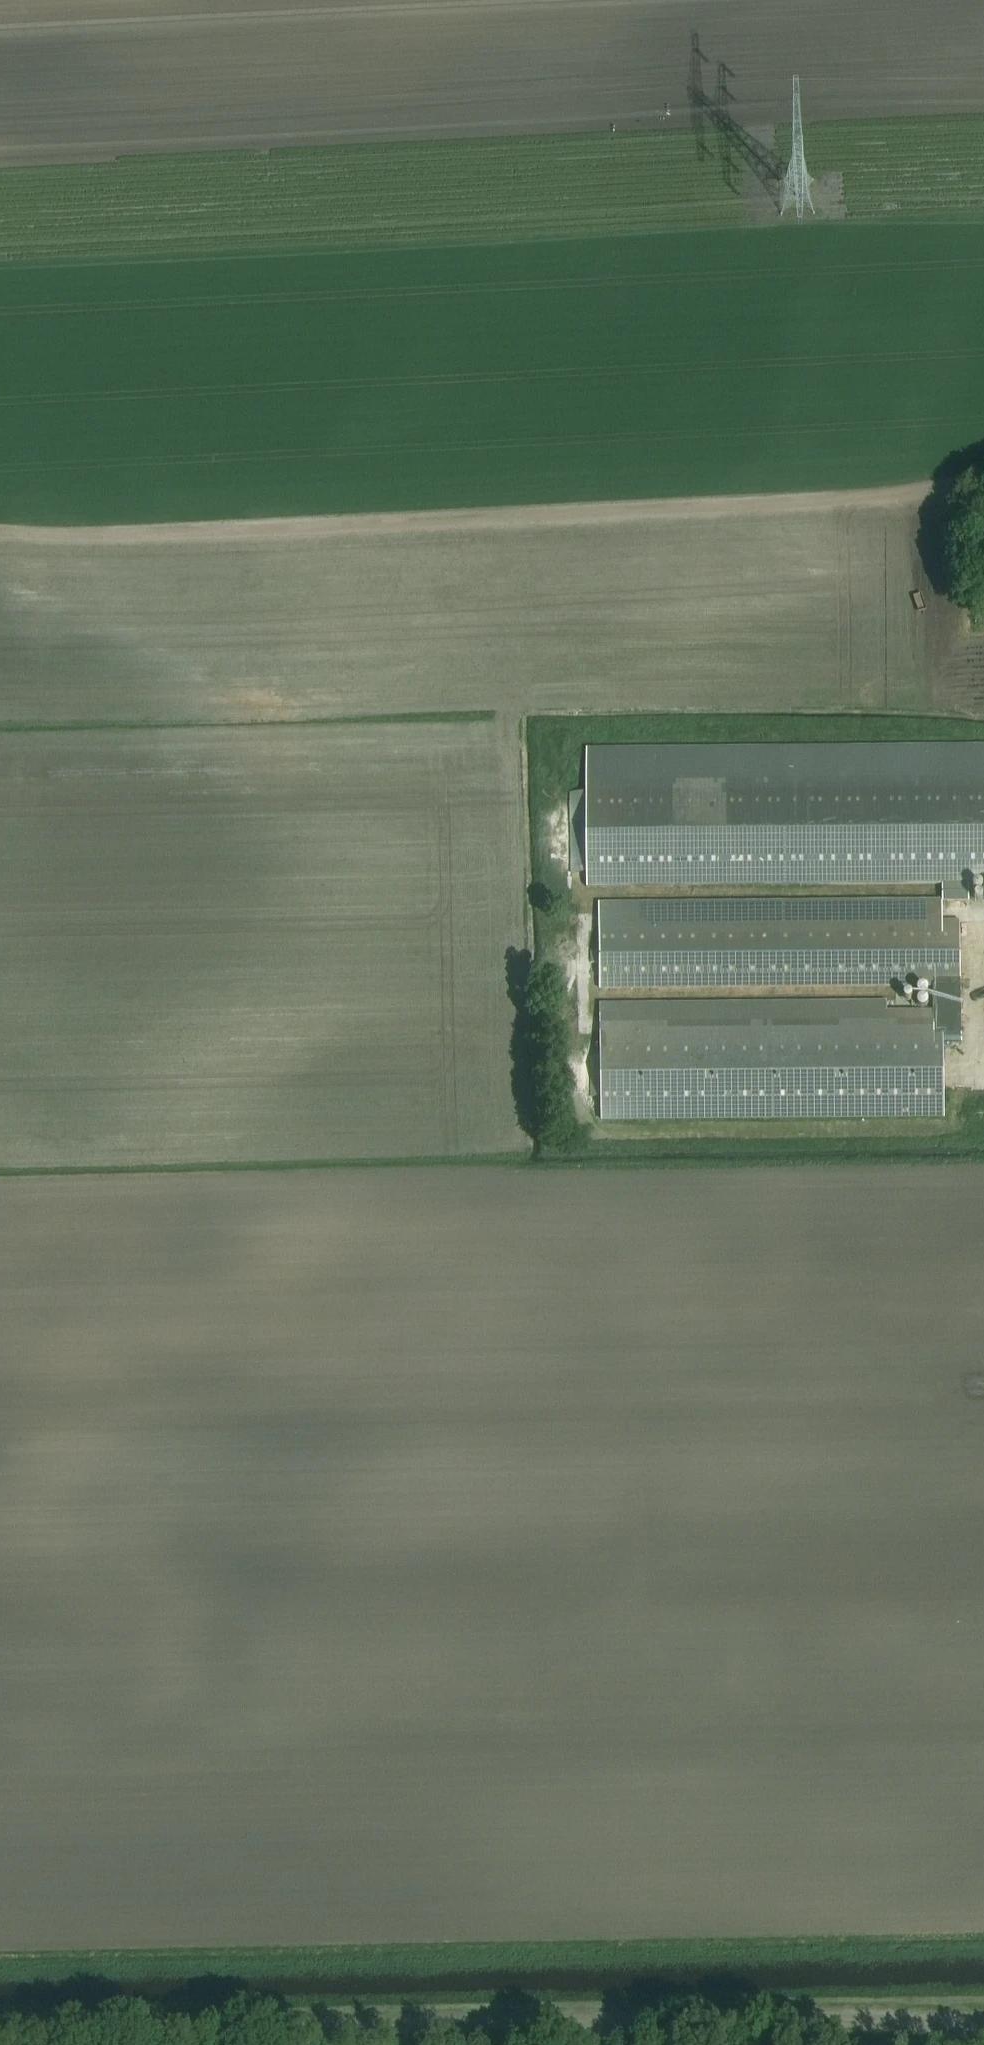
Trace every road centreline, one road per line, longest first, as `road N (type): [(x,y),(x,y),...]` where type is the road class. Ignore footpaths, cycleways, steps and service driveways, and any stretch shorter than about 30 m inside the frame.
road 1 (track): [(0,531),(117,538),(983,484)]
road 2 (unclassified): [(983,2030),(720,2018),(0,2031)]

